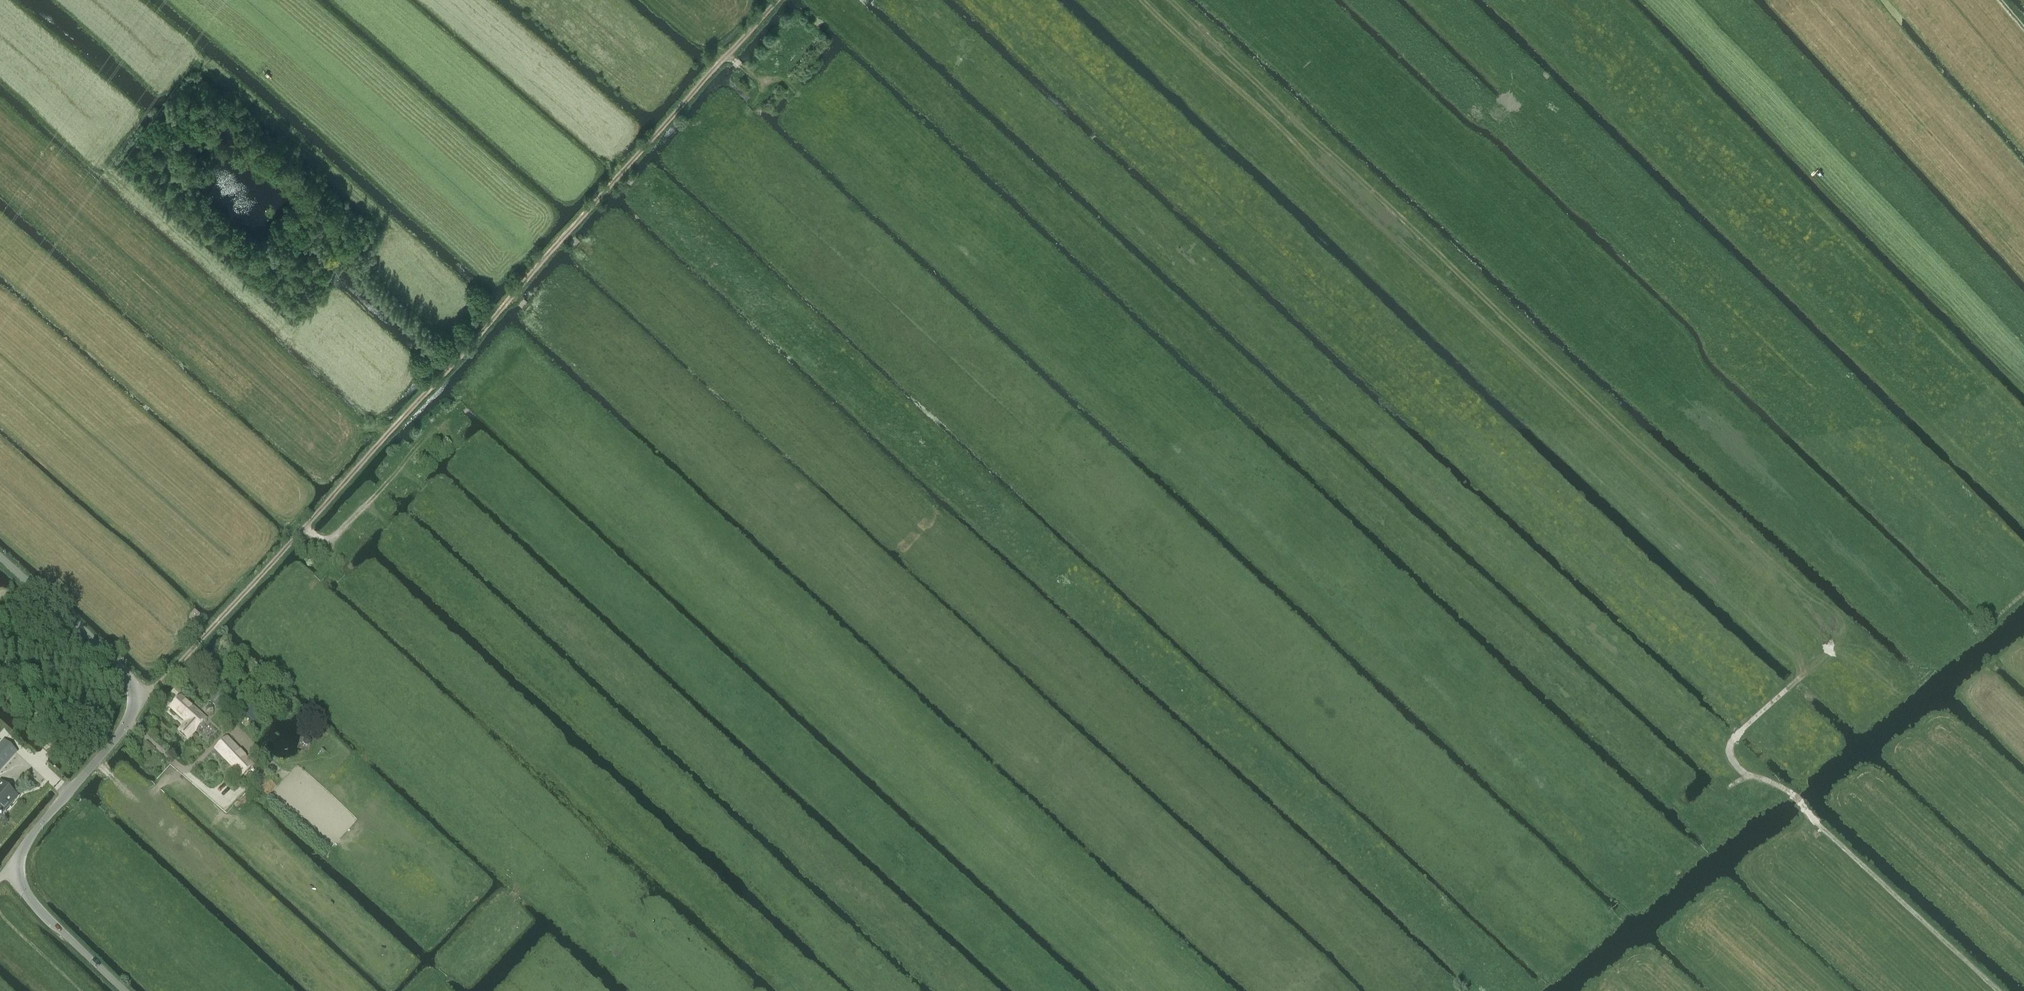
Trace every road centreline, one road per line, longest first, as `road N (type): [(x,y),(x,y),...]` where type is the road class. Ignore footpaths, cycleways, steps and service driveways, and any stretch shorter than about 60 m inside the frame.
road 1 (track): [(131,690),(150,689),(242,594),(777,0)]
road 2 (tertiary): [(123,990),(10,874),(122,731),(131,690),(122,668),(0,554)]
road 3 (track): [(1999,990),(1791,794)]
road 4 (track): [(1532,990),(1717,842)]
road 5 (track): [(439,430),(330,542),(303,527)]
road 6 (track): [(1752,776),(1730,745),(1799,675)]

